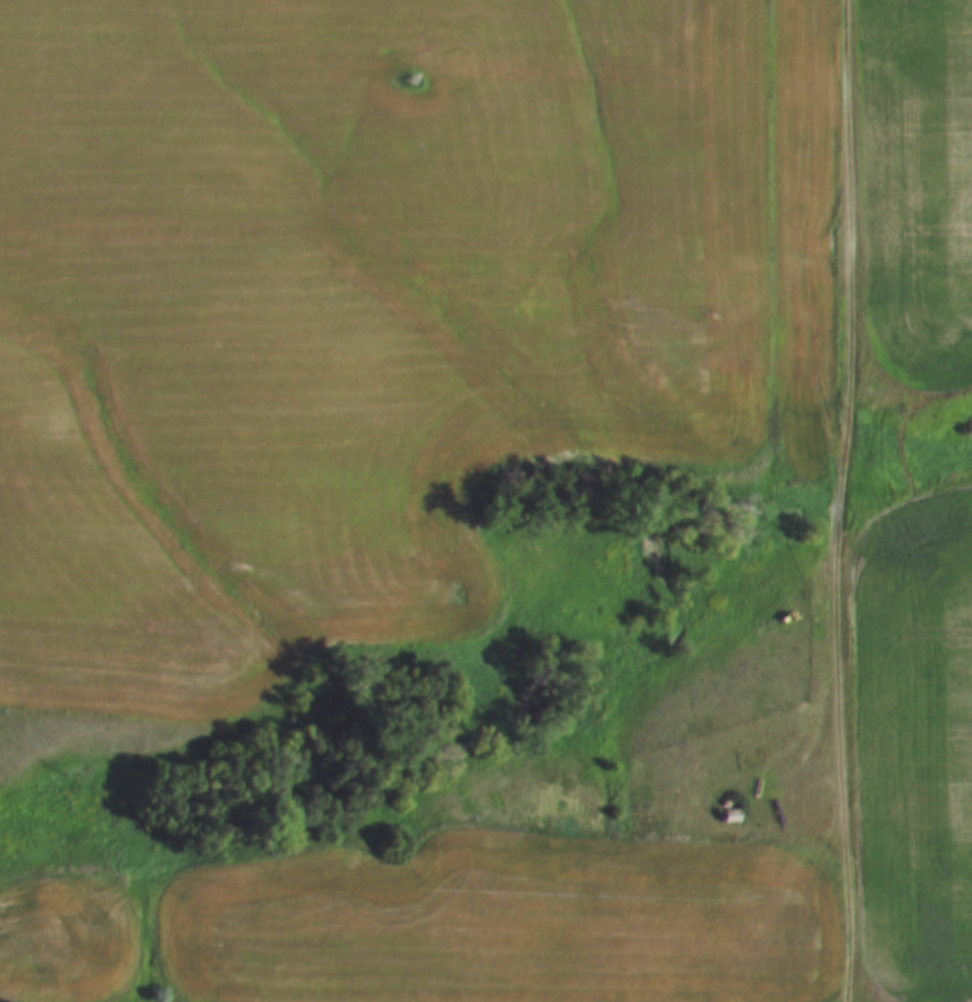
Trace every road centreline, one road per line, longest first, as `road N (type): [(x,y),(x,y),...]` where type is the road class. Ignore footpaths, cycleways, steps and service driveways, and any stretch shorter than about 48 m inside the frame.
road 1 (track): [(857,1001),(852,606),(854,556),(869,510),(850,424),(844,0)]

